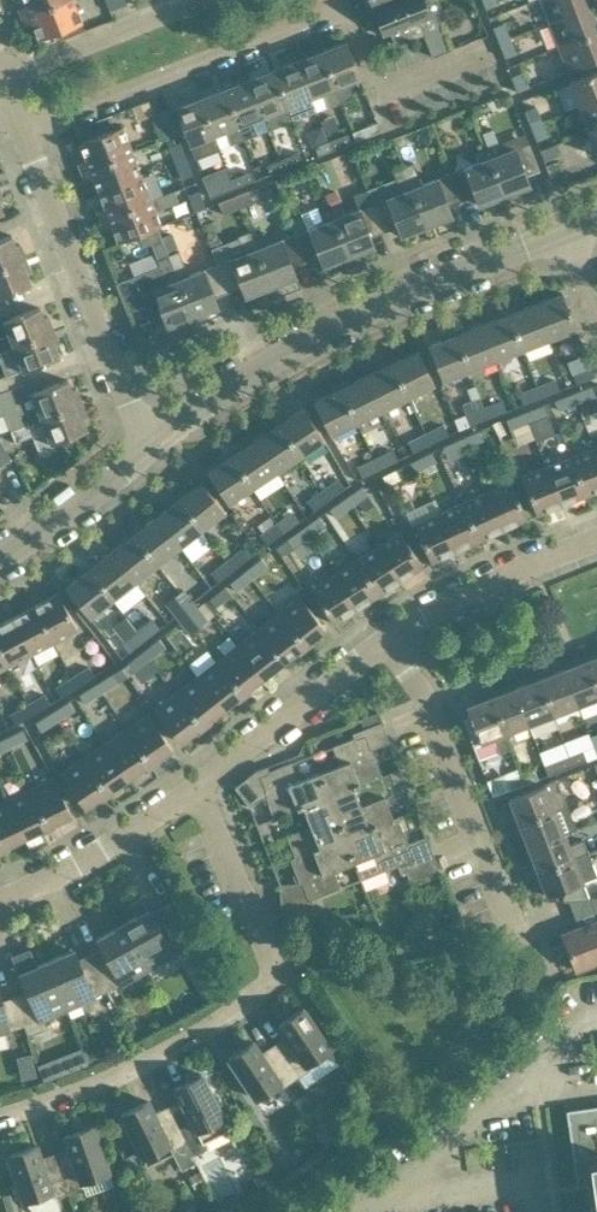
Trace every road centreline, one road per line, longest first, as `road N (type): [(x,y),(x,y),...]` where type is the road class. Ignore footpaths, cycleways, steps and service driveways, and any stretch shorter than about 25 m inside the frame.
road 1 (residential): [(0,1112),(157,1051),(264,981),(272,964),(196,784)]
road 2 (residential): [(148,444),(312,334),(566,230)]
road 3 (residential): [(342,0),(345,9),(24,134)]
road 4 (residential): [(148,444),(24,134)]
road 5 (residential): [(513,919),(426,697),(386,640)]
road 6 (residential): [(386,640),(196,784)]
road 7 (residential): [(596,538),(492,578),(386,640)]
road 8 (residential): [(196,784),(105,852),(0,897)]
road 9 (residential): [(3,75),(194,0)]
road 10 (residential): [(0,558),(148,444)]

